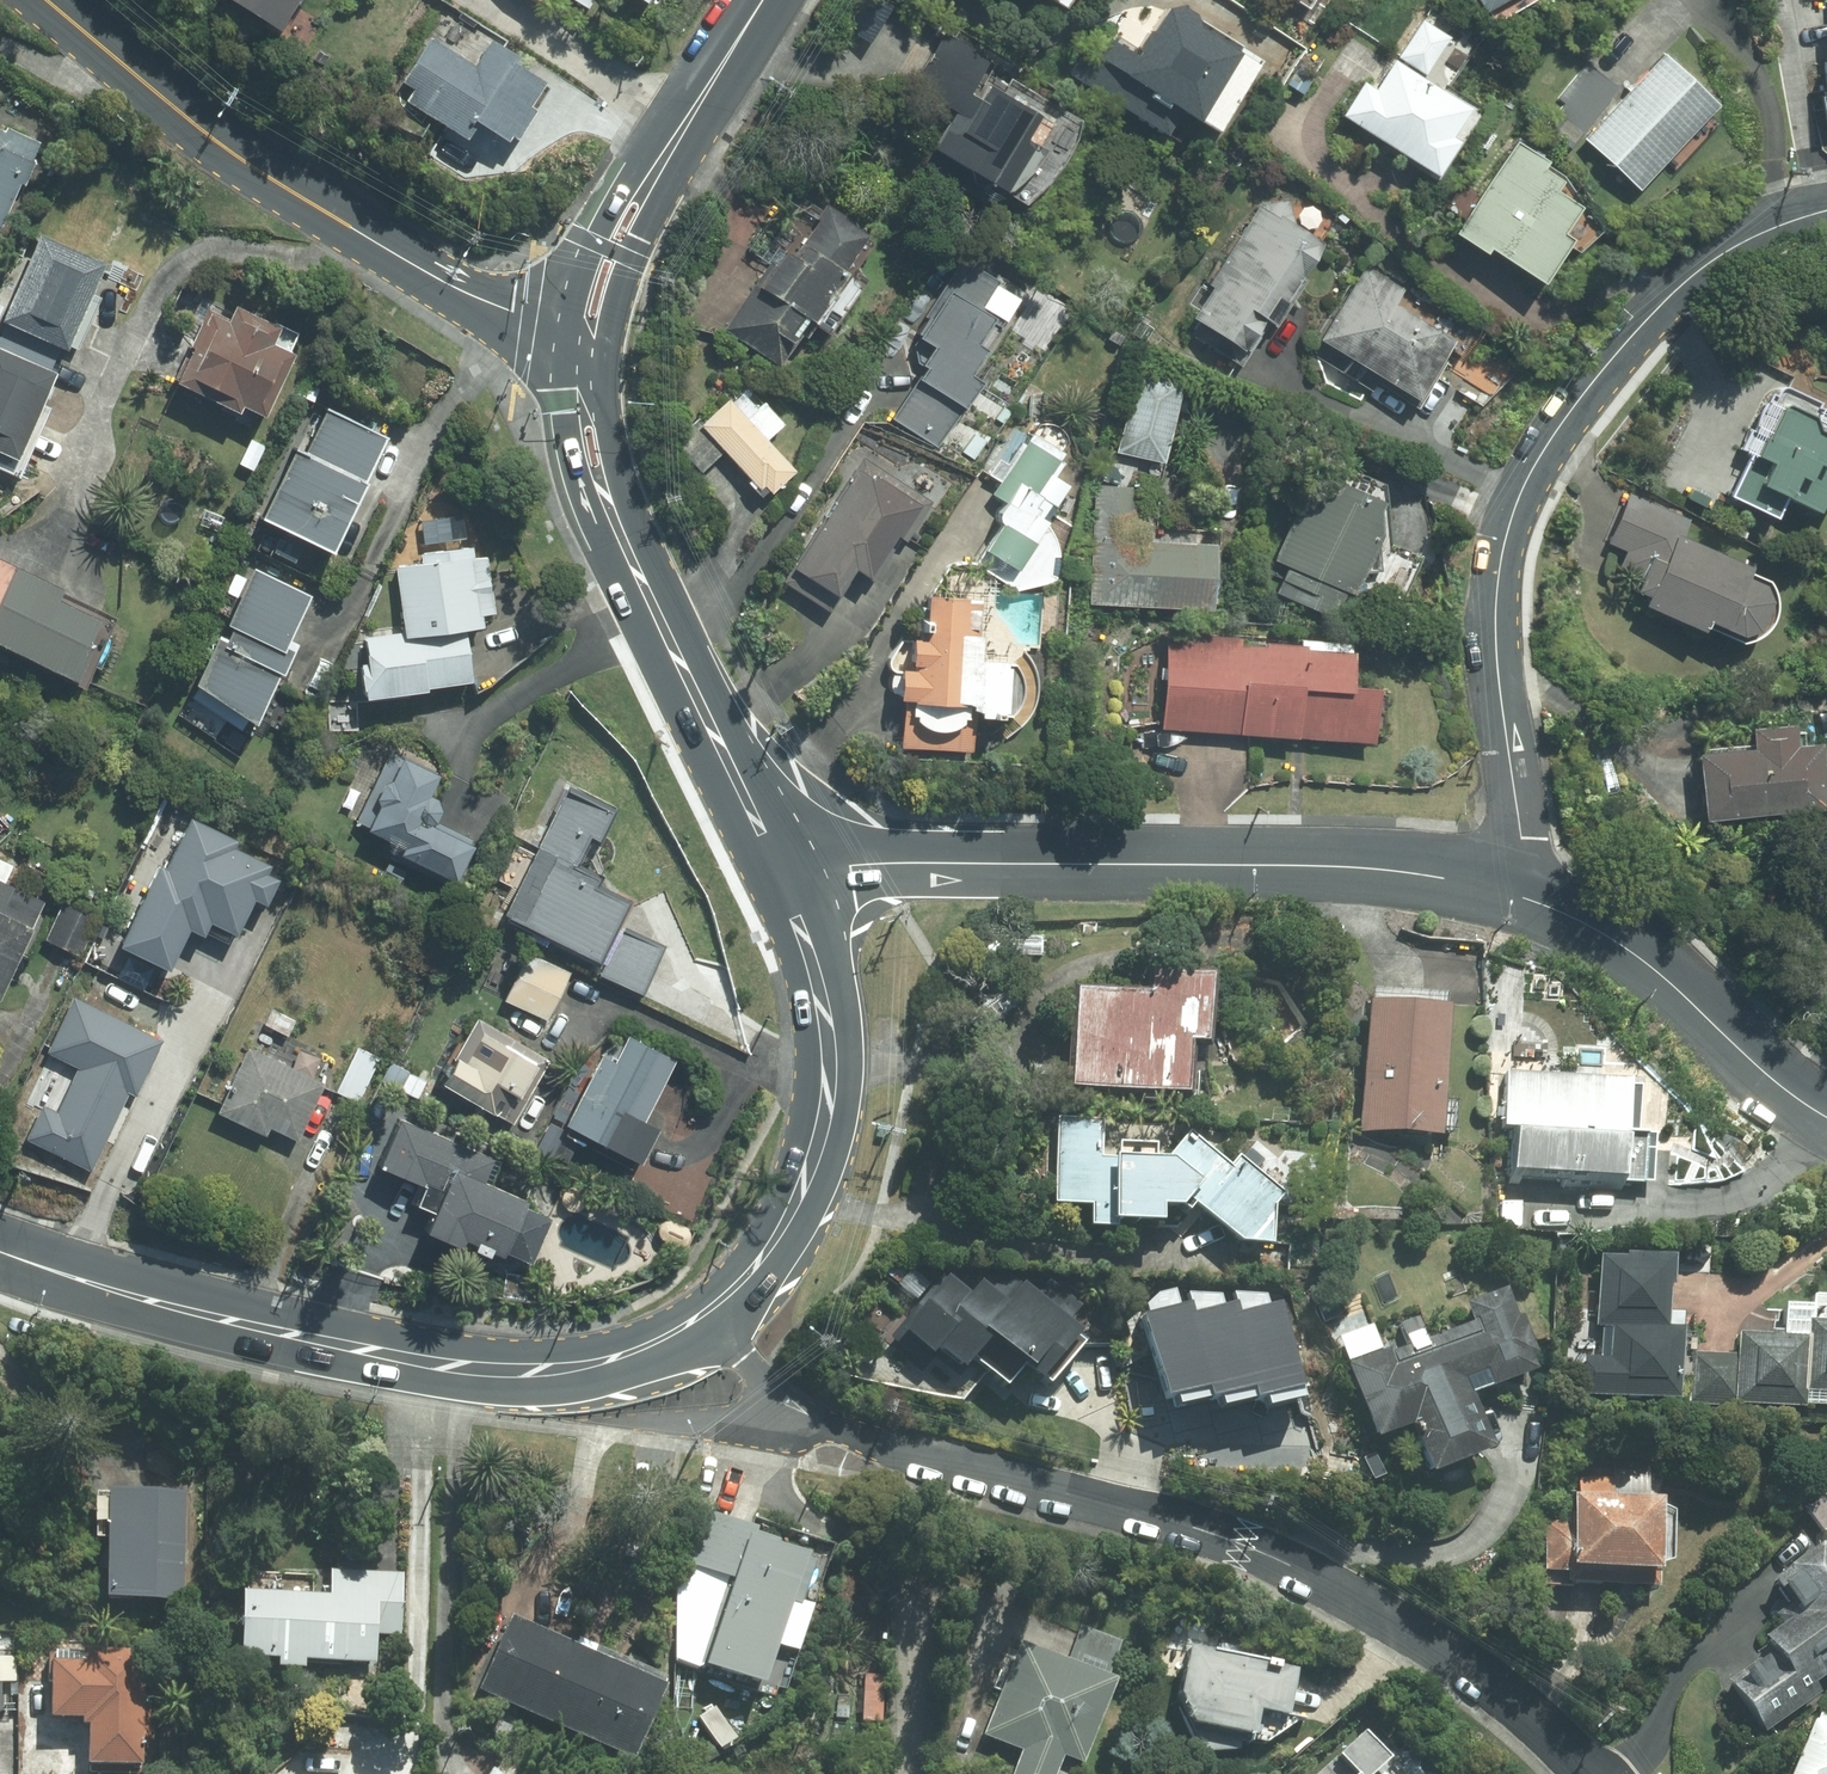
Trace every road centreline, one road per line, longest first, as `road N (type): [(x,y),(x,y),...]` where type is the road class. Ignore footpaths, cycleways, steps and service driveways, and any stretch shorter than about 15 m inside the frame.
road 1 (residential): [(1588,1773),(1562,1745),(1441,1658),(1247,1544),(807,1418),(766,1381),(711,1310)]
road 2 (residential): [(1826,211),(1710,268),(1617,349),(1549,442),(1510,518),(1496,592),(1495,668),(1527,895)]
road 3 (tertiary): [(778,864),(1329,862),(1433,871),(1527,895)]
road 4 (secondary): [(0,1247),(117,1289),(469,1366),(592,1362),(655,1343),(711,1310)]
road 5 (secondary): [(45,0),(209,132),(292,188),(458,284),(564,331)]
road 6 (secondary): [(711,1310),(781,1235),(824,1109),(825,1016),(778,864)]
road 7 (secondary): [(752,17),(633,257),(605,371)]
road 8 (tertiary): [(1527,895),(1634,948),(1764,1067),(1826,1112)]
road 9 (secondary): [(564,331),(585,259),(607,216),(752,17)]
road 10 (secondary): [(778,864),(636,564)]
road 11 (secondary): [(636,564),(596,505),(572,447),(563,407),(564,331)]
road 12 (secondary): [(605,371),(613,474),(636,564)]

